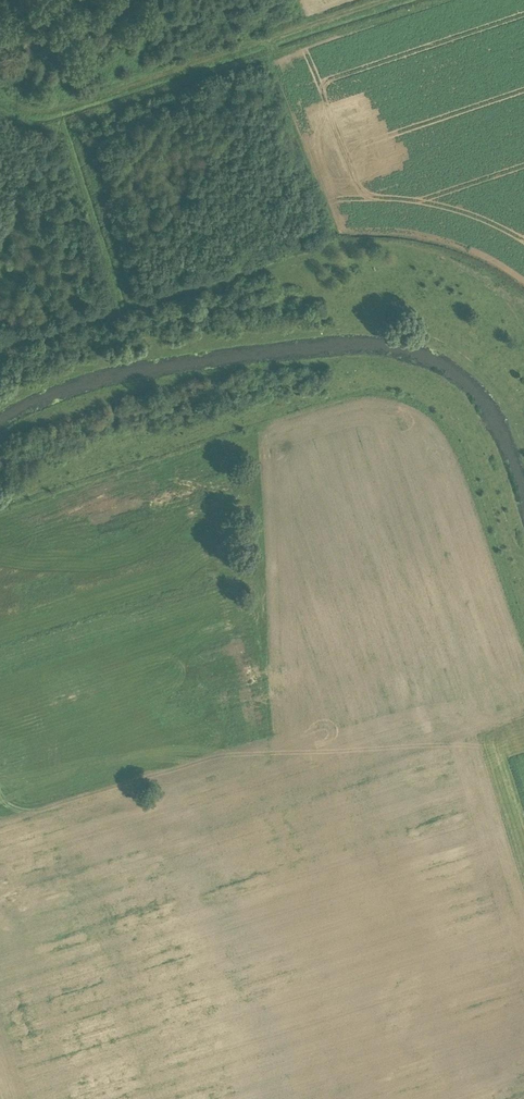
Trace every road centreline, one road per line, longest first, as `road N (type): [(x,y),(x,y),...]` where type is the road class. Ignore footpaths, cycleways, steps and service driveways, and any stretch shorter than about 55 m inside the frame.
road 1 (track): [(50,115),(393,0)]

